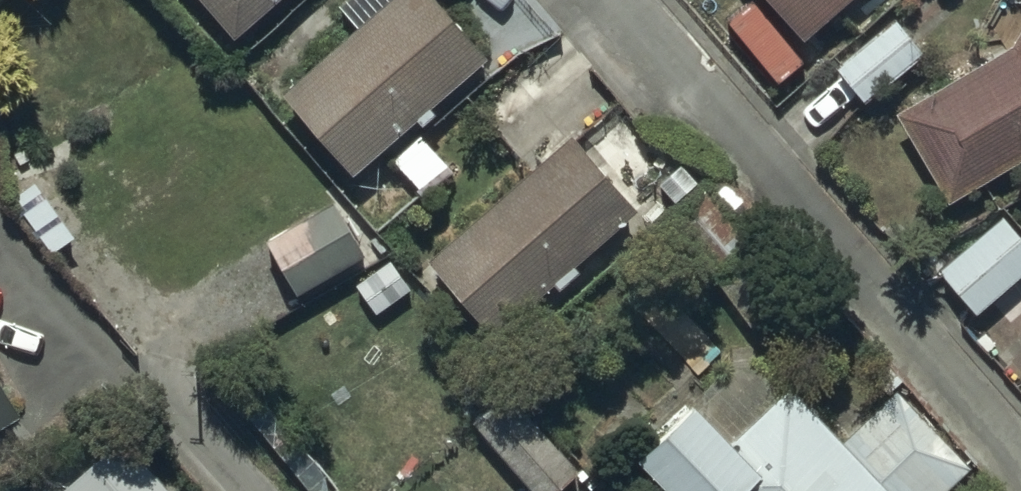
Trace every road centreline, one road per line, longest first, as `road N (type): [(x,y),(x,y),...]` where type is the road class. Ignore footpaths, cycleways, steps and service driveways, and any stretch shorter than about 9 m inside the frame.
road 1 (residential): [(631,0),(1020,458)]

